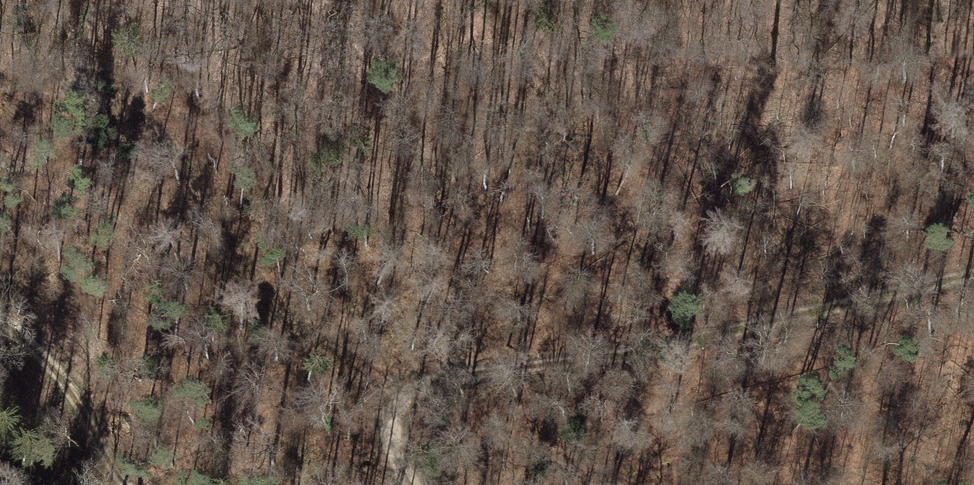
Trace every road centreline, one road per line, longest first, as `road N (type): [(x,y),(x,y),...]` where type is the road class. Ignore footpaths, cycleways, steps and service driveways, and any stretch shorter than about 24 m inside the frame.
road 1 (track): [(973,277),(403,388),(381,419),(389,459),(407,484)]
road 2 (track): [(0,318),(132,484)]
road 3 (track): [(846,0),(973,79)]

